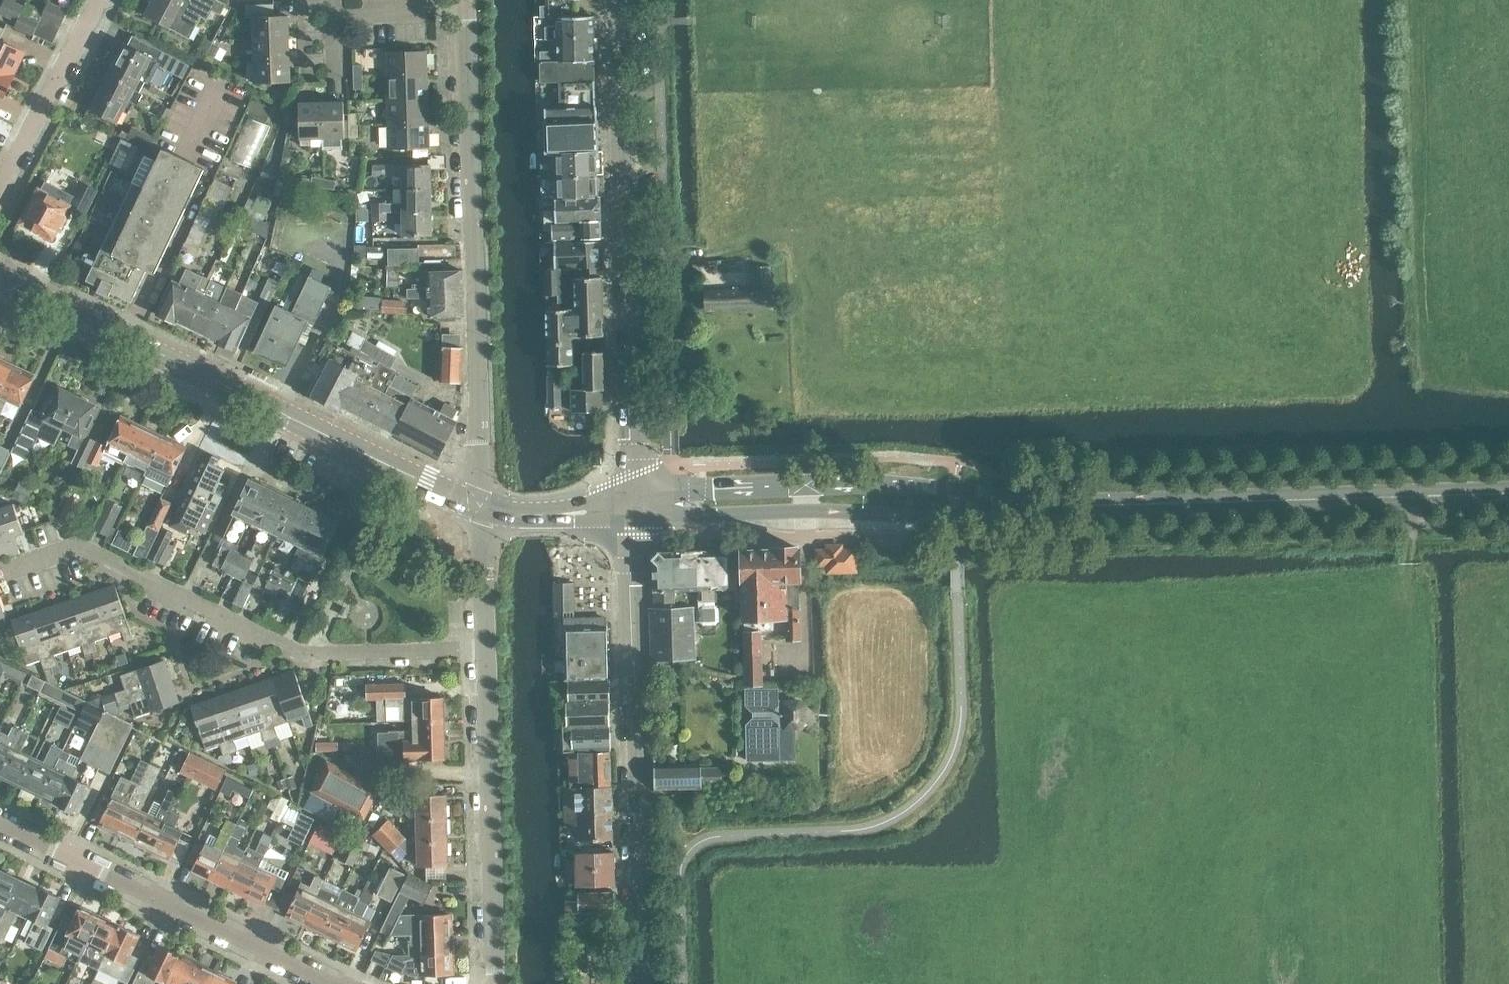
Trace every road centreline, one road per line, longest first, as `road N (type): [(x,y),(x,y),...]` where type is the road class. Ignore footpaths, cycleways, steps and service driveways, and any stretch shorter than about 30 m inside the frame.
road 1 (tertiary): [(478,509),(0,281)]
road 2 (secondary): [(633,508),(618,0)]
road 3 (residential): [(482,647),(312,655),(78,548),(1,569)]
road 4 (unclassified): [(478,509),(477,236),(464,7)]
road 5 (tertiary): [(1115,505),(848,486),(701,488),(633,508)]
road 6 (tertiary): [(633,508),(956,518),(1115,505)]
road 7 (secondary): [(645,983),(633,508)]
road 8 (tertiary): [(1508,492),(1115,505)]
road 9 (residential): [(0,820),(339,983)]
road 10 (unclassified): [(489,983),(482,647)]
road 11 (residential): [(0,191),(99,0)]
road 12 (residential): [(337,96),(335,13),(464,7)]
road 13 (unclassified): [(482,647),(478,509)]

